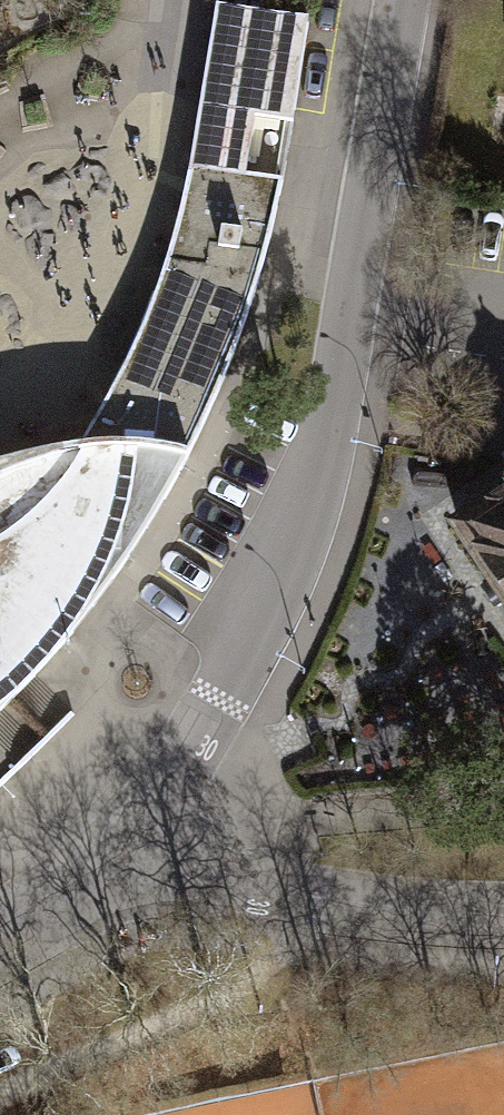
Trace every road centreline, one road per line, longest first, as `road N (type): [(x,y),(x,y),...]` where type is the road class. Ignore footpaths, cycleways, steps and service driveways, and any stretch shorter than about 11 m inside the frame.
road 1 (residential): [(74,894),(147,816),(201,733),(291,539),(329,410),(403,0)]
road 2 (residential): [(74,894),(203,886),(462,924),(503,923)]

